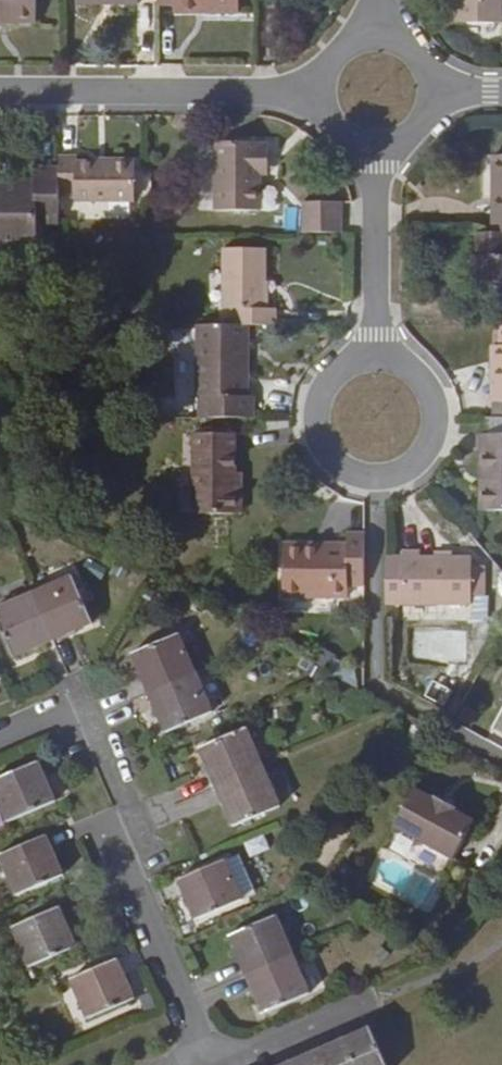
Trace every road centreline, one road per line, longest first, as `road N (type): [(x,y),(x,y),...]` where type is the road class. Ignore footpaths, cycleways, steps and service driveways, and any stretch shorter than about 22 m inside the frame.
road 1 (residential): [(186,1045),(100,835),(136,821),(94,702),(0,737)]
road 2 (residential): [(380,357),(339,372),(318,412),(329,454),(366,479),(409,473),(438,440),(437,397),(421,373),(395,359)]
road 3 (residential): [(0,90),(323,93)]
road 4 (residential): [(380,357),(379,149)]
road 5 (residential): [(186,1045),(204,1053),(243,1050),(358,1002)]

